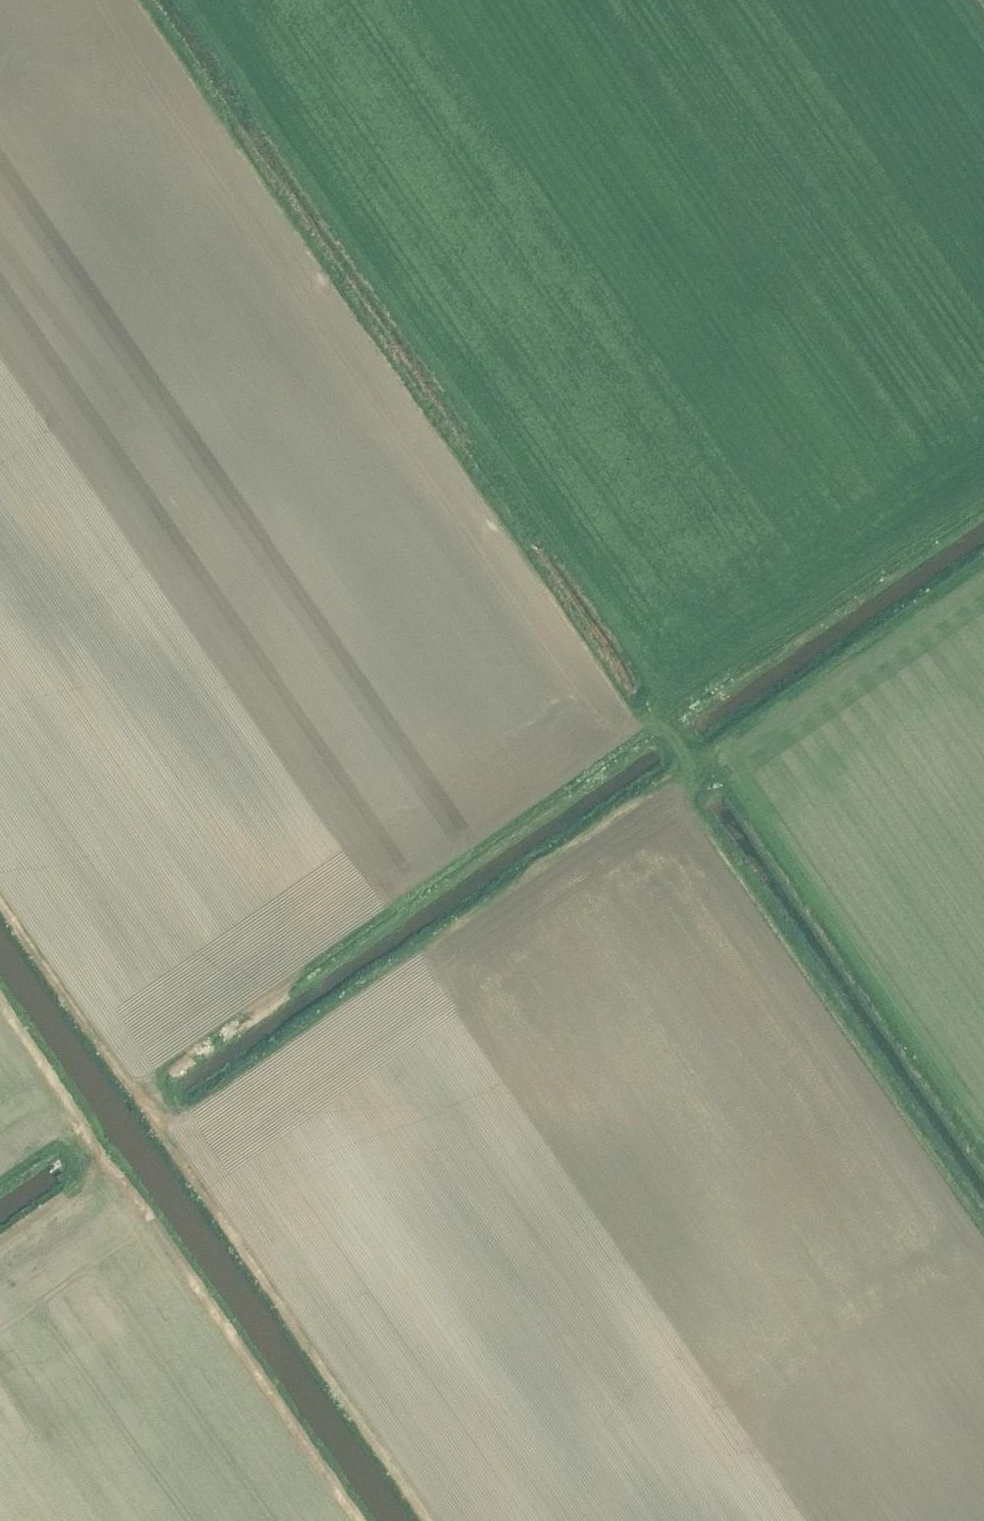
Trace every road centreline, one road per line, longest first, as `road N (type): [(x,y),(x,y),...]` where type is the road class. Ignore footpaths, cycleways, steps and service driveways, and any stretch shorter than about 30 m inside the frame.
road 1 (track): [(0,984),(371,1520)]

